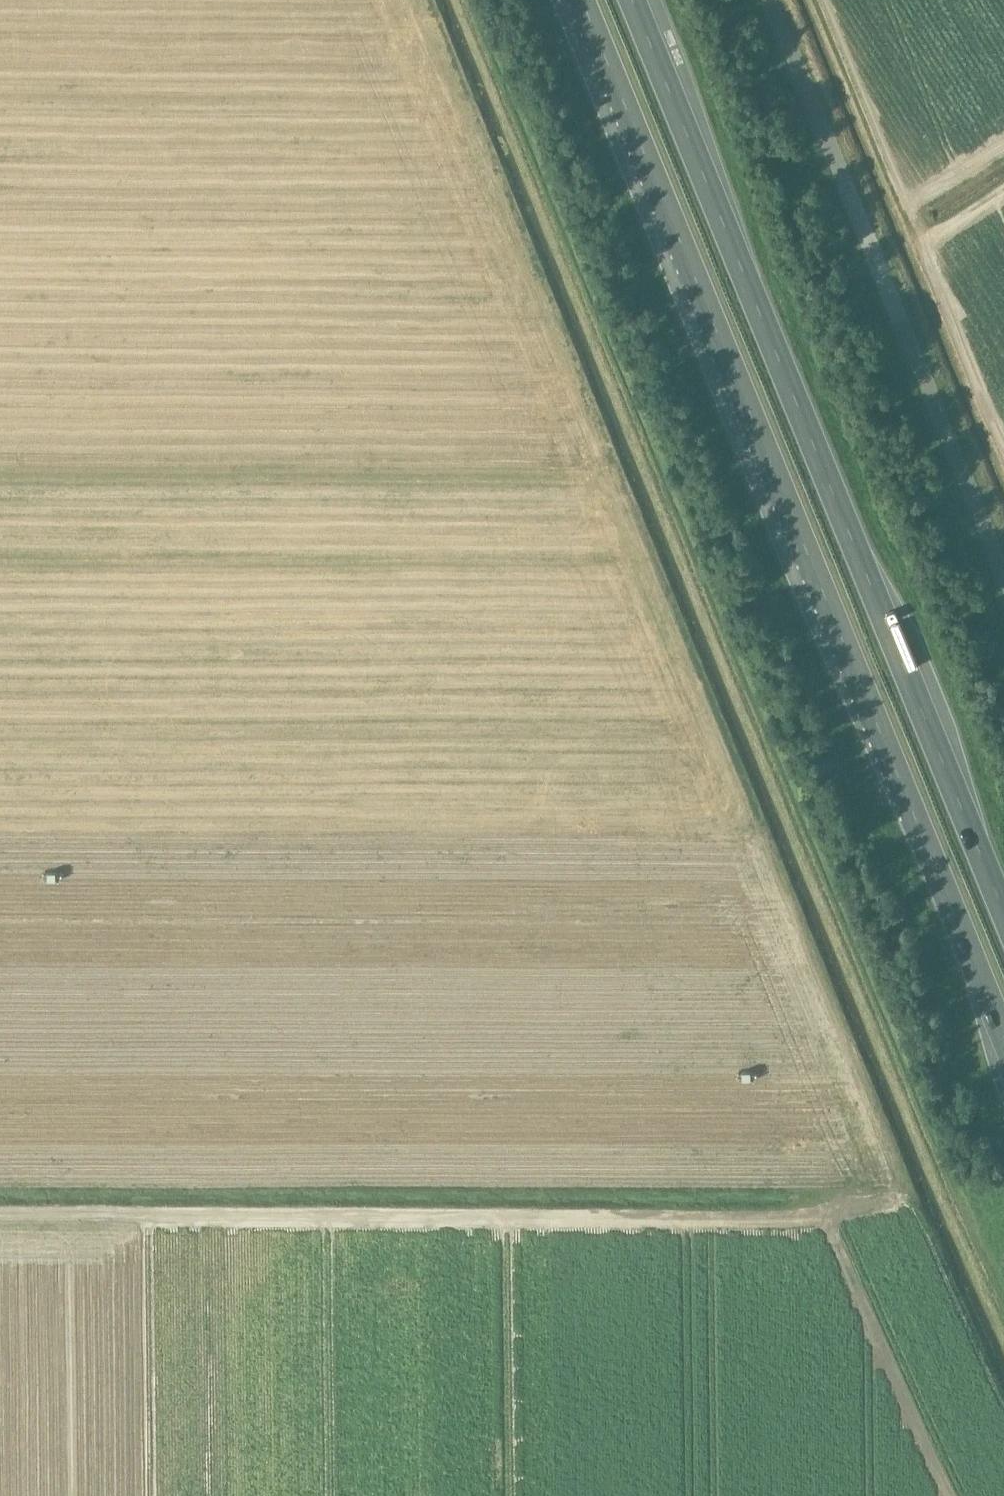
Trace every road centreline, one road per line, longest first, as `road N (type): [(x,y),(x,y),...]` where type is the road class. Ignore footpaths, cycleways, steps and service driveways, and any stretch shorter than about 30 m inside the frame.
road 1 (trunk): [(581,0),(1003,1025)]
road 2 (trunk): [(1003,915),(633,0)]
road 3 (unclassified): [(1003,575),(769,0)]

